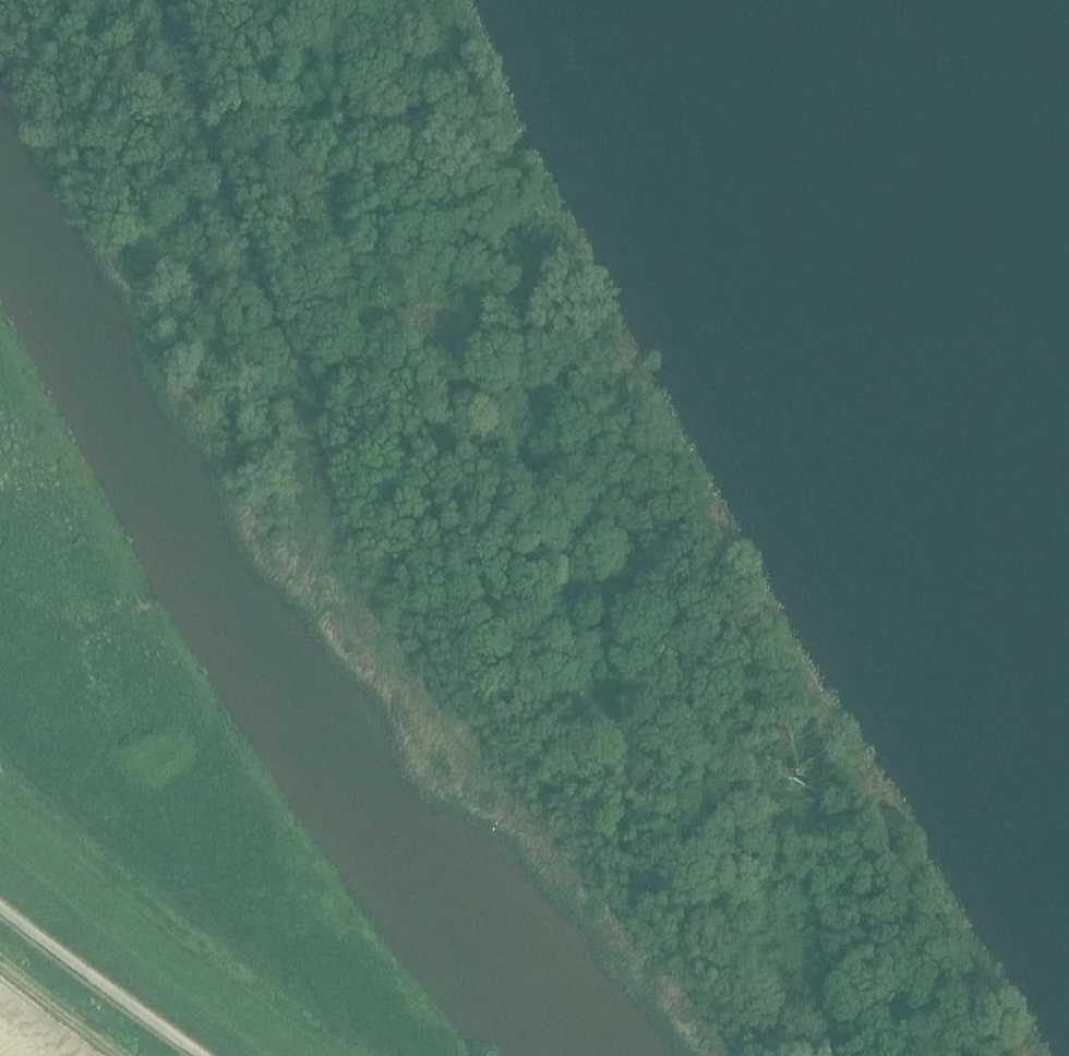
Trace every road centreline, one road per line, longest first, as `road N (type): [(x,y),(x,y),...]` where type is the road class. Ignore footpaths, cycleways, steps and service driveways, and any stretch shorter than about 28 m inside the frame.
road 1 (track): [(0,856),(265,1055)]
road 2 (unclassified): [(0,906),(203,1055)]

